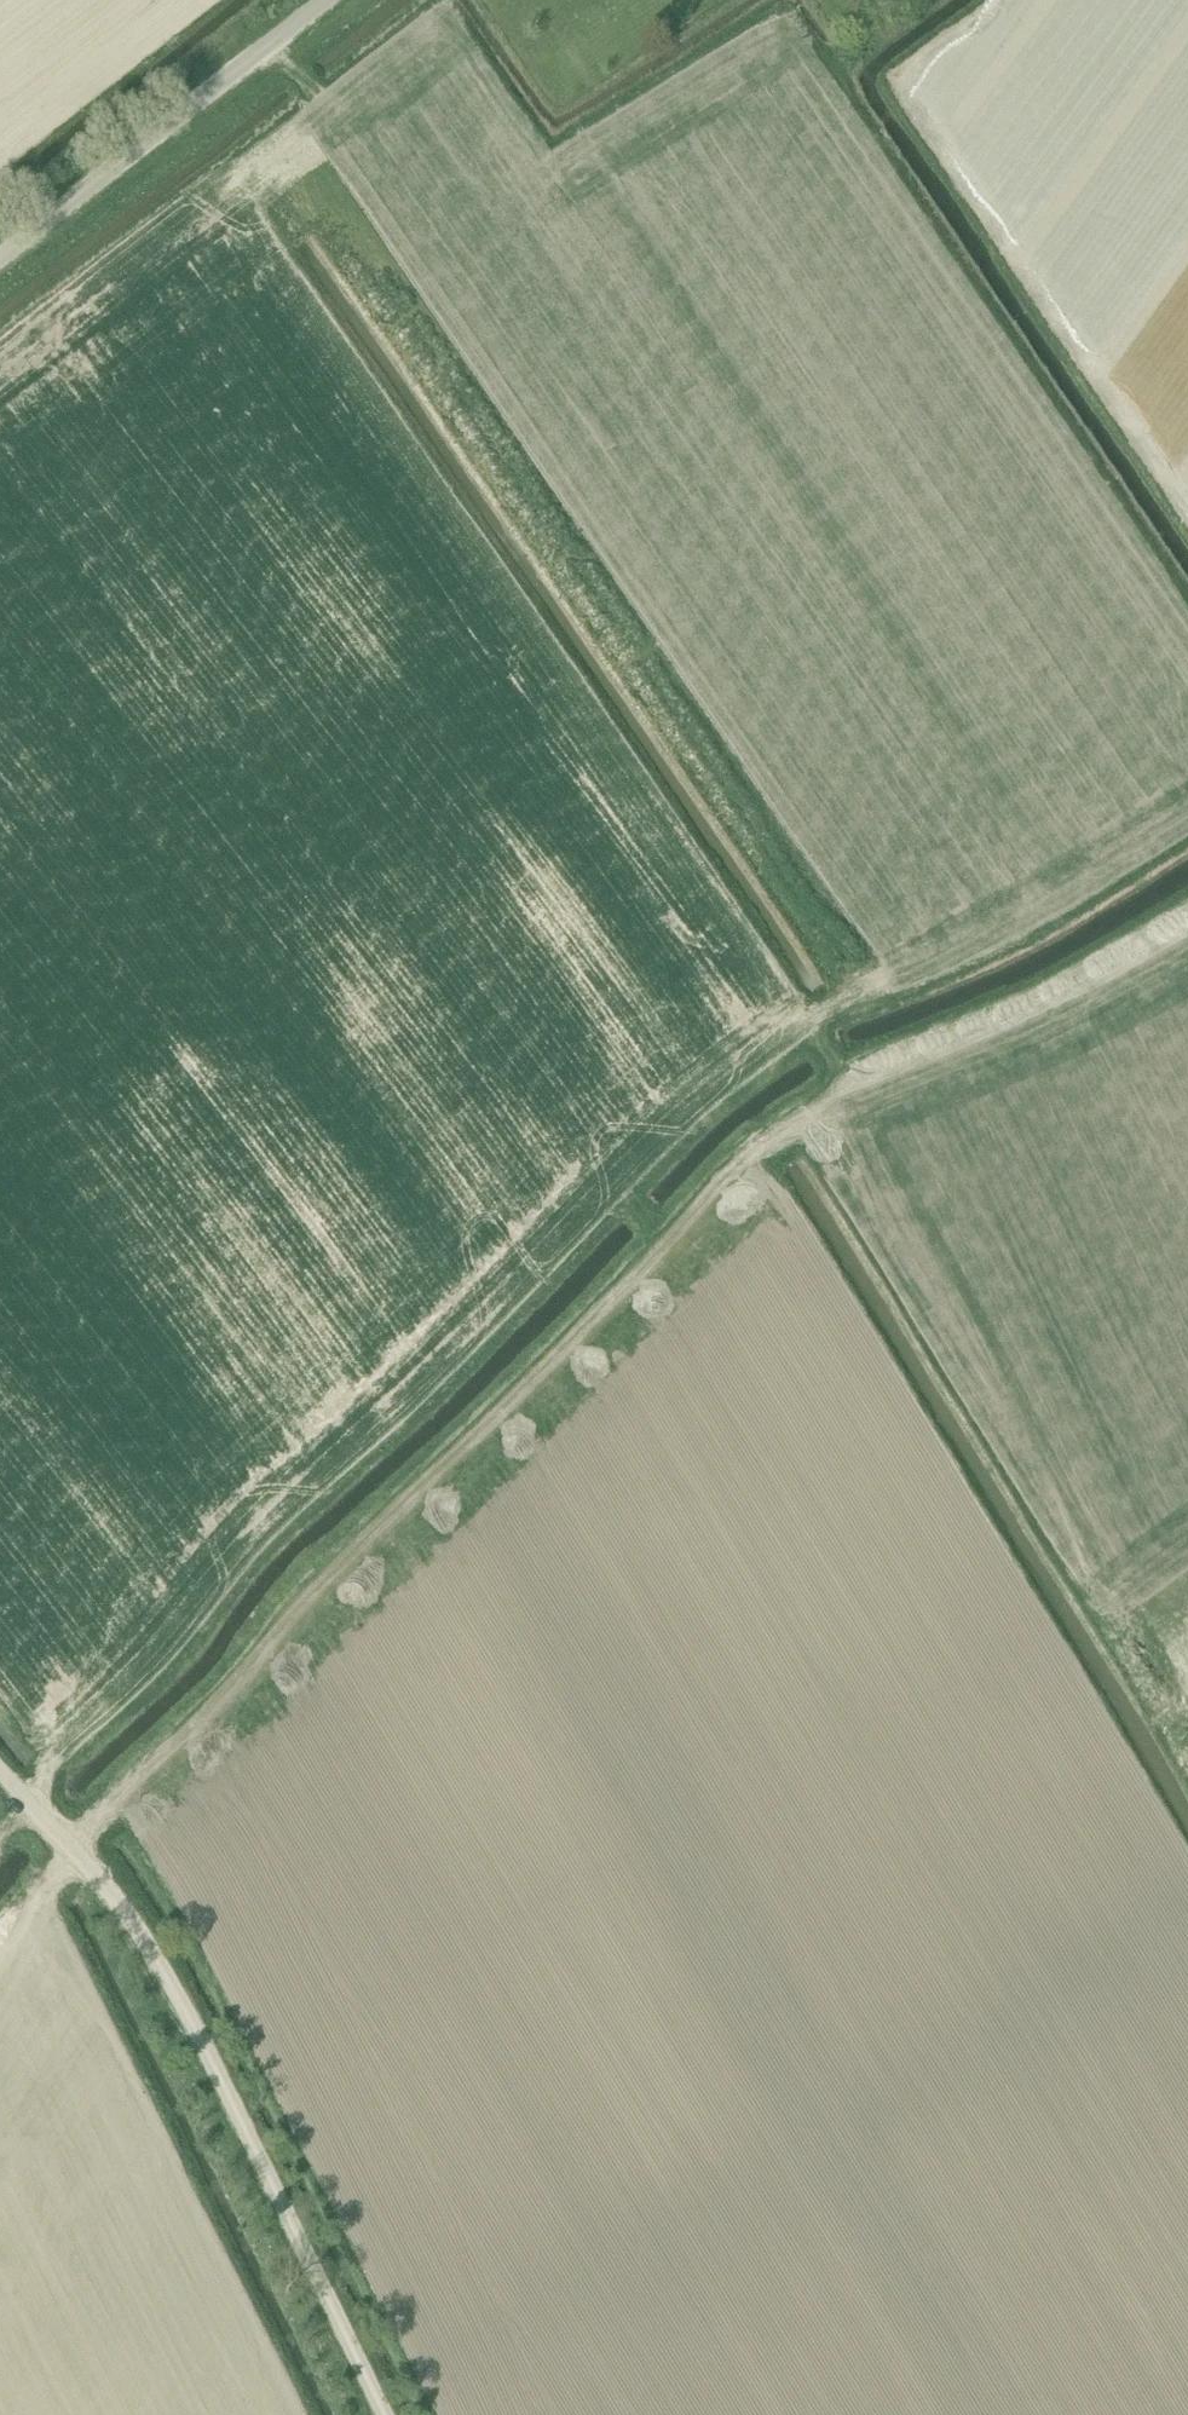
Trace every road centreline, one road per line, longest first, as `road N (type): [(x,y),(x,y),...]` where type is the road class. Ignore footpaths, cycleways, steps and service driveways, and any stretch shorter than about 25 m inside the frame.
road 1 (unclassified): [(385,2414),(152,1956),(84,1865),(0,1780)]
road 2 (unclassified): [(0,266),(337,0)]

